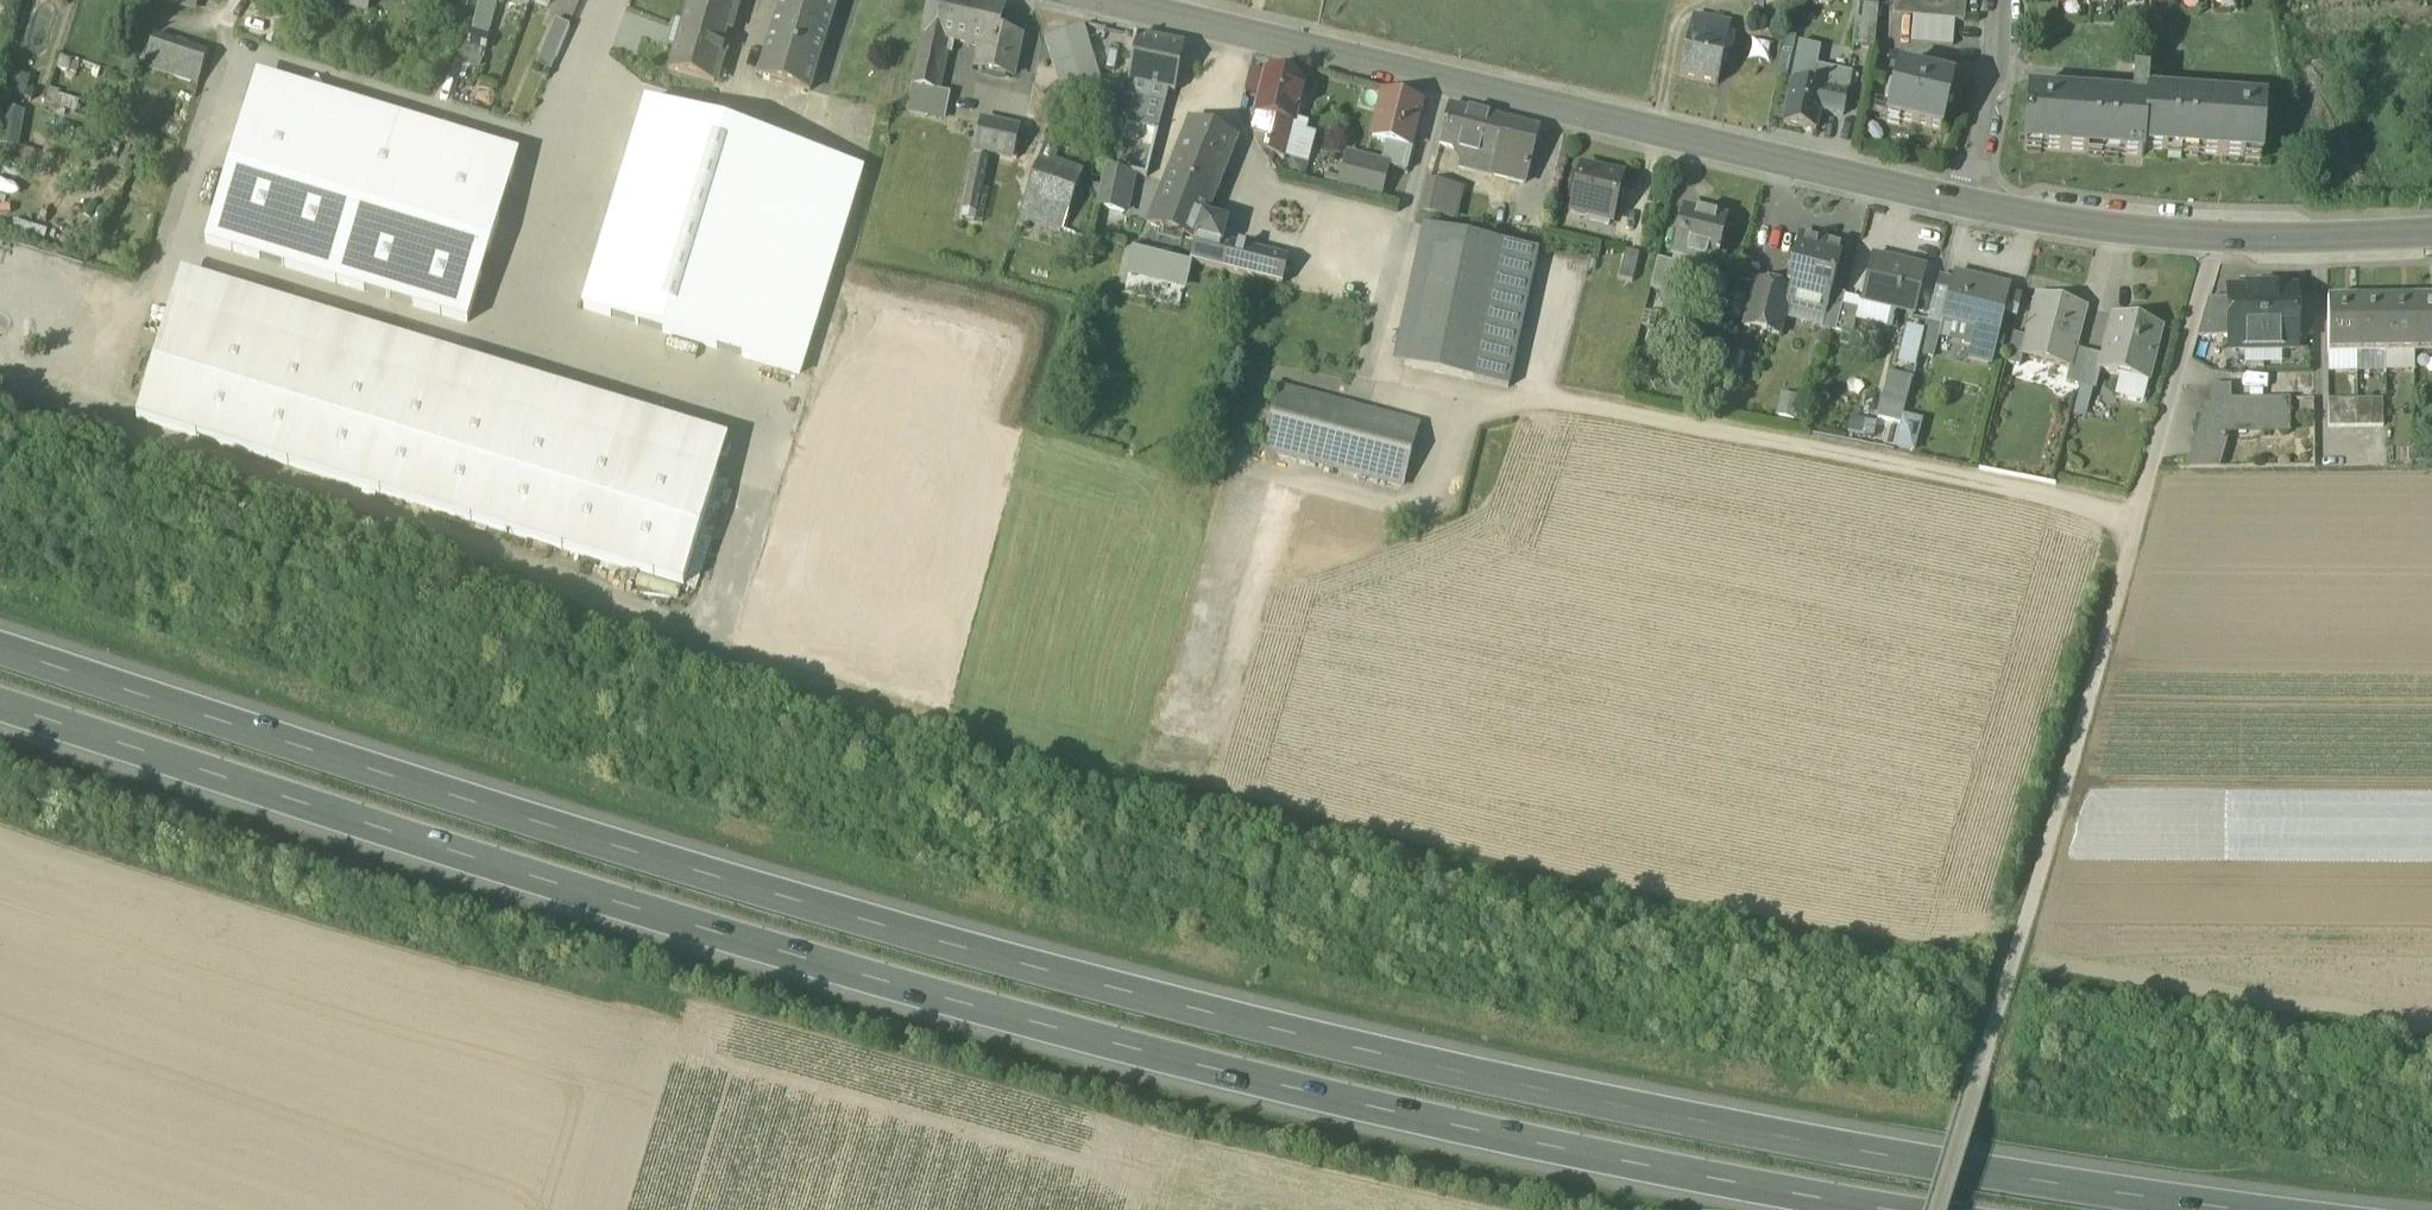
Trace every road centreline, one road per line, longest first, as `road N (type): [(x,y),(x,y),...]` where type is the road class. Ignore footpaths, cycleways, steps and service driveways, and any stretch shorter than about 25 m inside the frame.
road 1 (motorway): [(2322,1209),(1884,1148),(1487,1070),(1068,970),(527,816),(0,645)]
road 2 (motorway): [(0,699),(482,855),(1102,1034),(1478,1124),(1939,1209)]
road 3 (track): [(1939,1209),(2217,237)]
road 4 (secondary): [(1970,204),(1099,0)]
road 5 (track): [(2140,517),(1535,395)]
road 6 (track): [(0,367),(111,400),(237,0)]
road 7 (secondary): [(2431,234),(2217,237),(2086,225),(1970,204)]
road 8 (track): [(223,46),(540,139)]
road 9 (track): [(1443,81),(1360,391)]
road 10 (residential): [(1970,204),(2003,0)]

